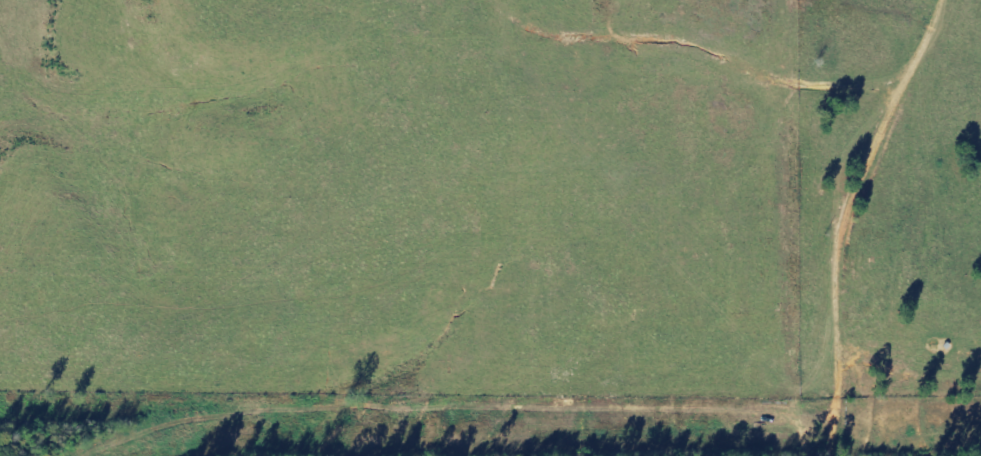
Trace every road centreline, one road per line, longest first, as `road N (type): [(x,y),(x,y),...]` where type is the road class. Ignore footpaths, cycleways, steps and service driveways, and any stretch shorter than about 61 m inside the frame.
road 1 (residential): [(878,455),(880,259),(979,0)]

